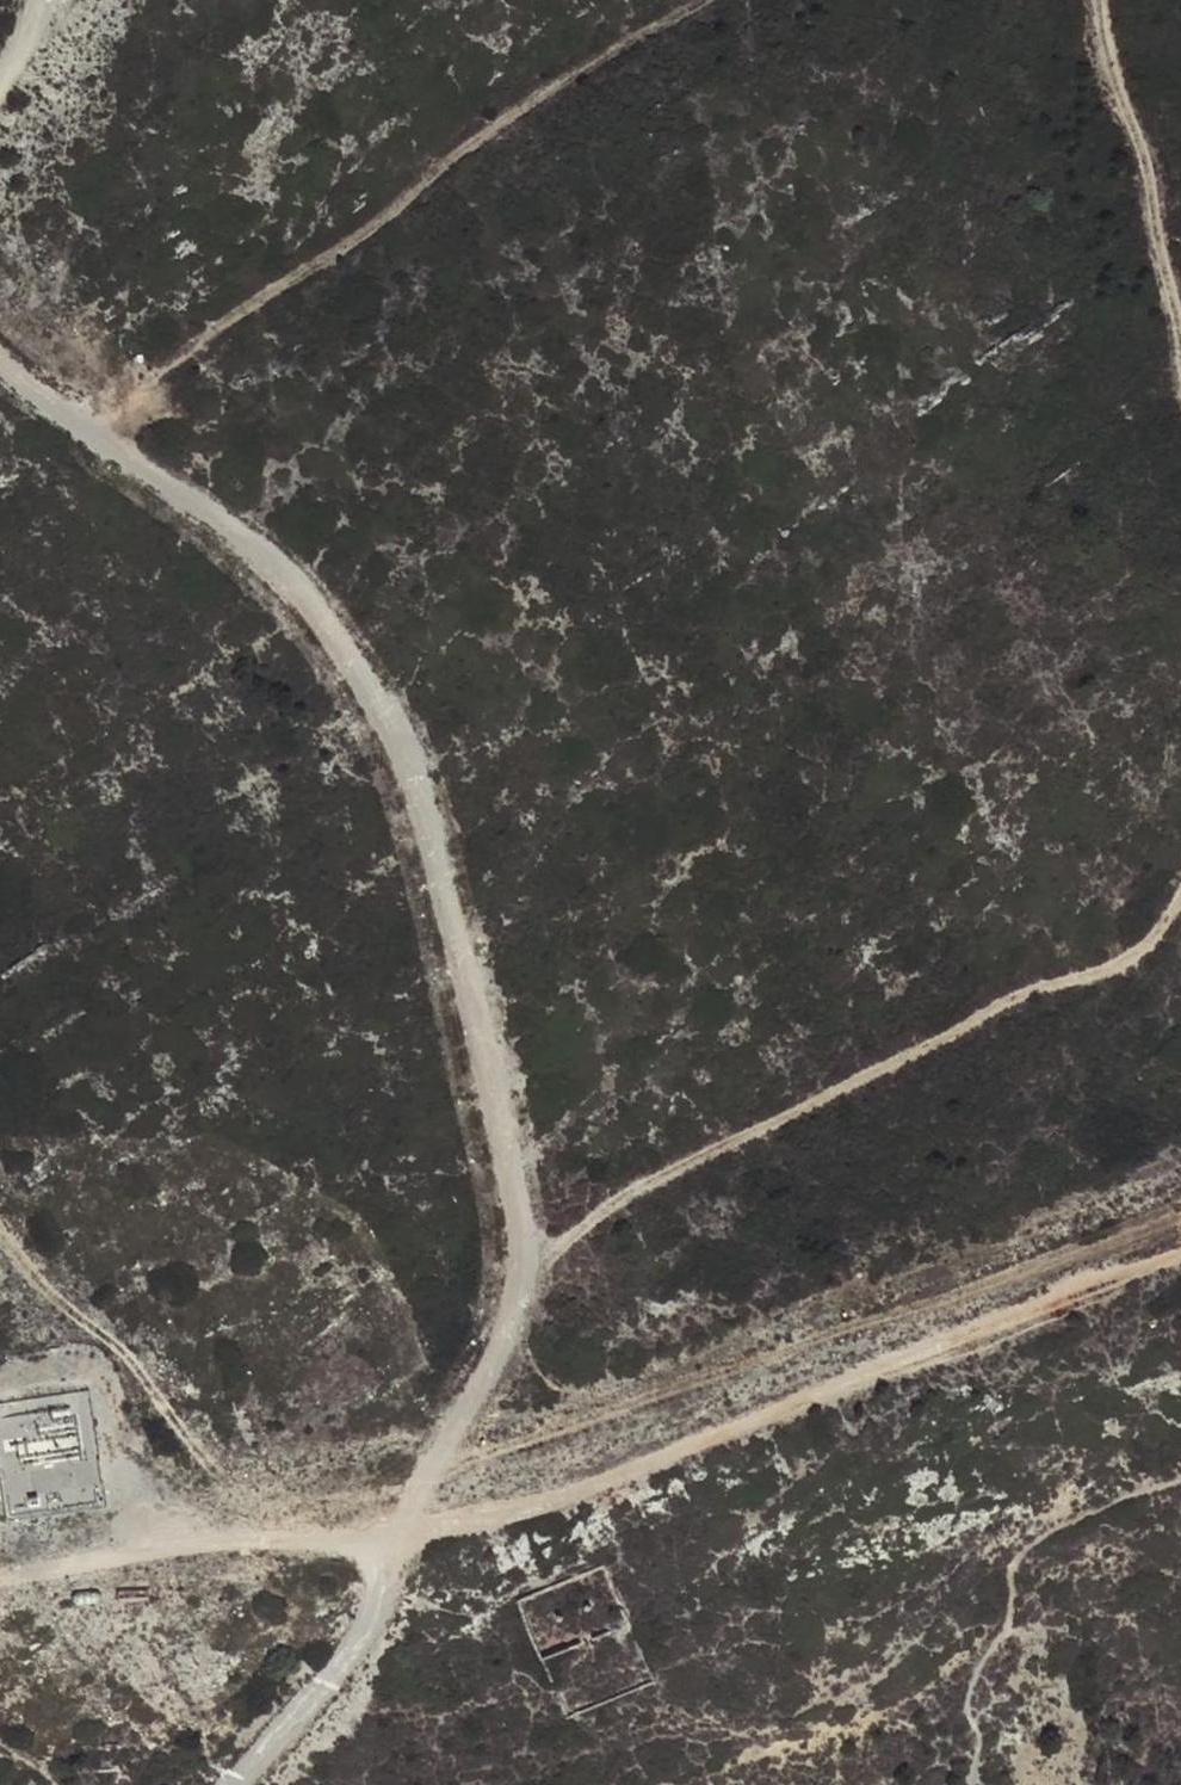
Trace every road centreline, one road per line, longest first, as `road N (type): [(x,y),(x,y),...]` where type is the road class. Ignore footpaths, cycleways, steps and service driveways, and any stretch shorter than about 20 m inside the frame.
road 1 (track): [(250,1784),(328,1697),(411,1544),(524,1298),(519,1144),(434,795),(311,586),(0,348)]
road 2 (track): [(0,1584),(215,1529),(411,1544),(1180,1260)]

